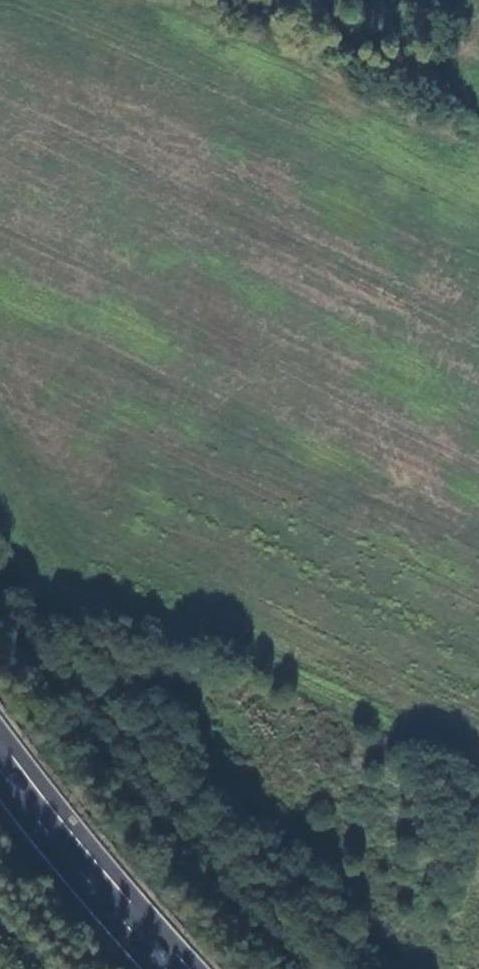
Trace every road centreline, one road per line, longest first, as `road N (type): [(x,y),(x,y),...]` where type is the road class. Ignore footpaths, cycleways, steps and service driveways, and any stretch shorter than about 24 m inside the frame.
road 1 (motorway): [(161,968),(0,773)]

